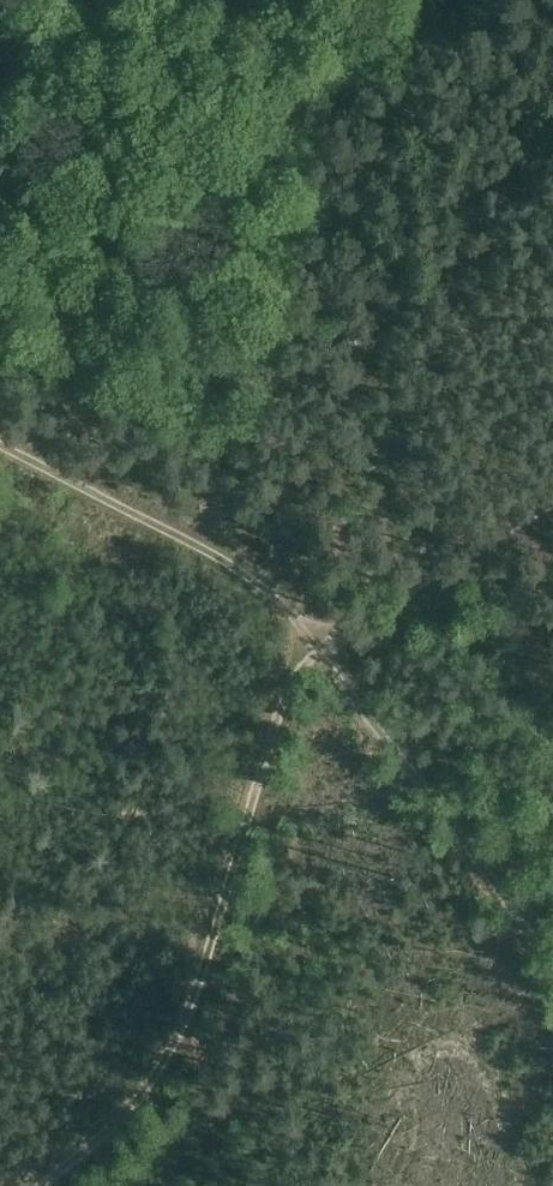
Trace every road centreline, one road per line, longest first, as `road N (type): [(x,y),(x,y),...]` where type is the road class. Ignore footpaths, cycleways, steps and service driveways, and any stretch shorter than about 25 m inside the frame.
road 1 (track): [(0,446),(191,540),(270,593),(322,649),(552,970)]
road 2 (track): [(36,1185),(101,1136),(150,1079),(181,1029),(283,700),(322,649)]
road 3 (track): [(552,505),(322,649)]

